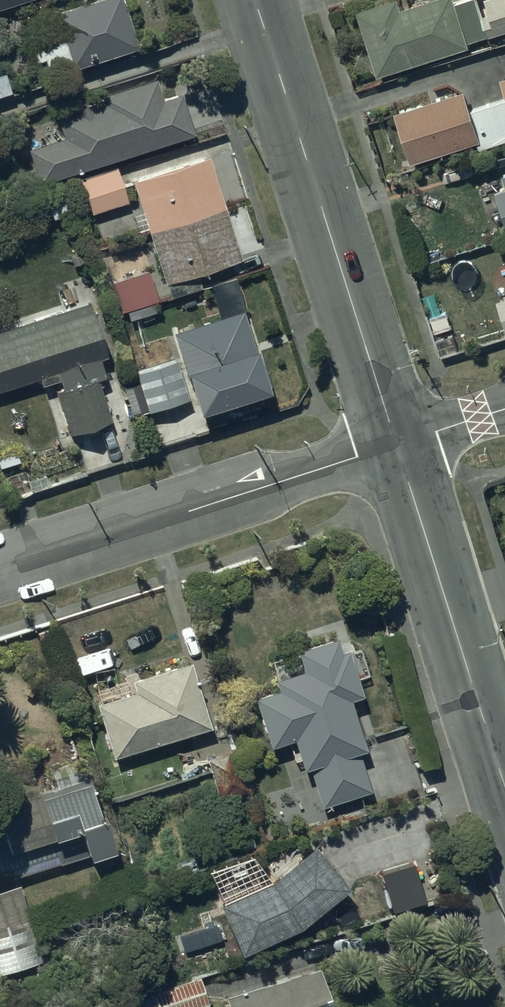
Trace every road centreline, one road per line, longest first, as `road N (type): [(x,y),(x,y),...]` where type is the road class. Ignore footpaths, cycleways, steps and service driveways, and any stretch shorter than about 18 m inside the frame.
road 1 (tertiary): [(257,0),(396,445)]
road 2 (residential): [(396,445),(0,567)]
road 3 (tertiary): [(396,445),(504,785)]

